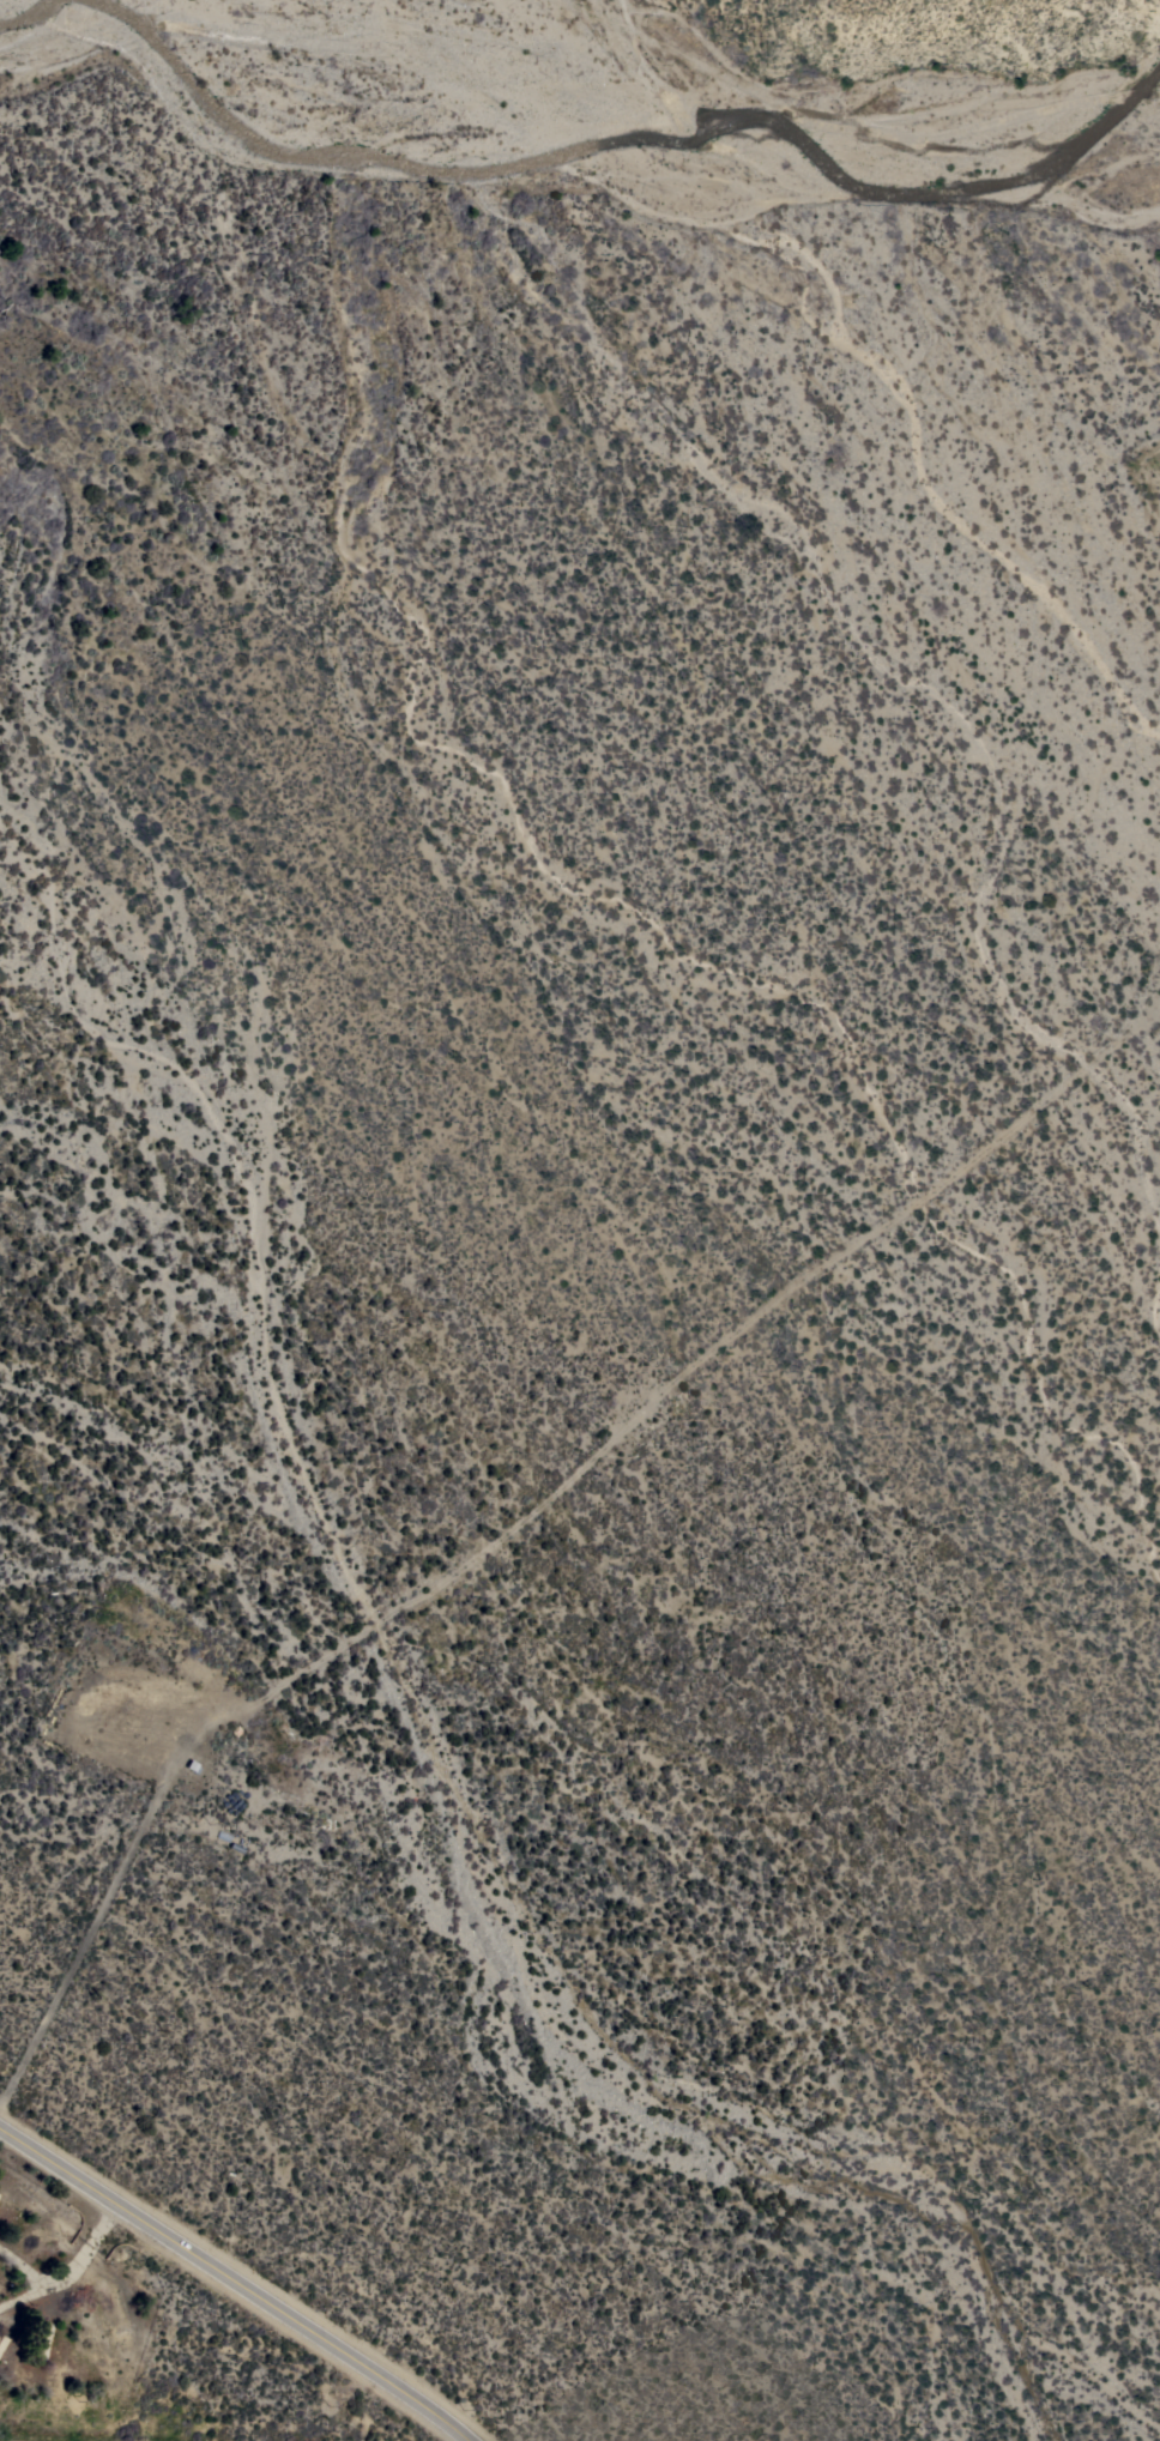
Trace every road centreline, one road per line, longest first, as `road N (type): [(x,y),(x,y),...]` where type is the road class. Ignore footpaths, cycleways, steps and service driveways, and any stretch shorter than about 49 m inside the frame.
road 1 (secondary): [(463,2440),(0,2135)]

